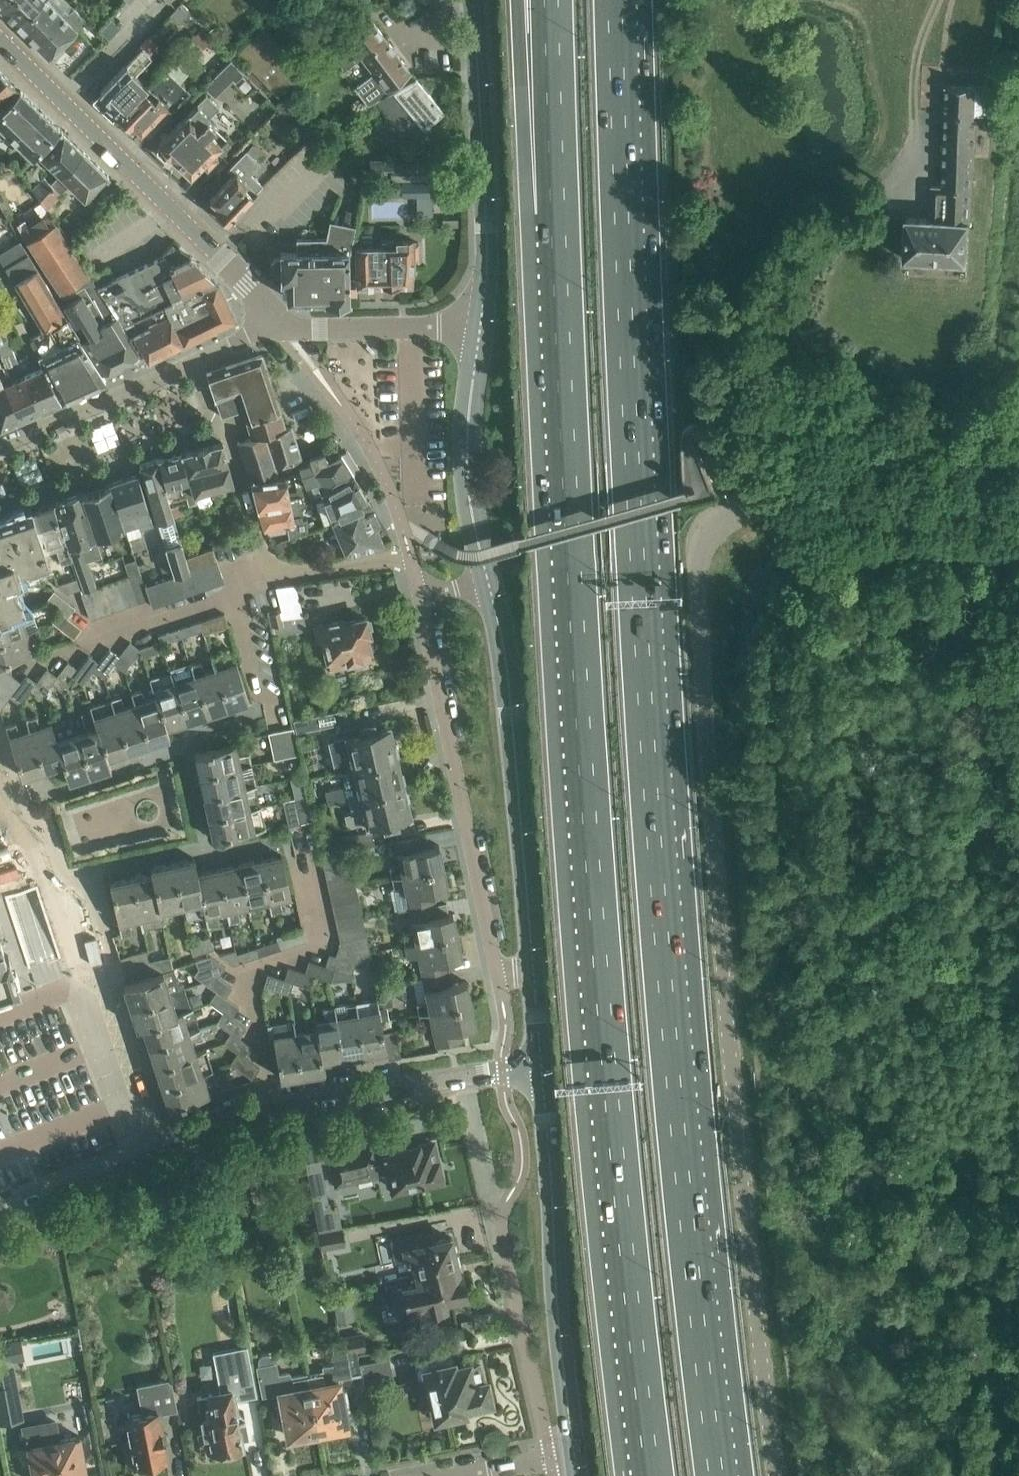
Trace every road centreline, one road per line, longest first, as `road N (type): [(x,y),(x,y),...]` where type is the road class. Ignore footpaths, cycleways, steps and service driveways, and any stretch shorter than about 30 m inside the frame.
road 1 (motorway): [(716,1475),(644,698),(617,0)]
road 2 (motorway): [(559,214),(602,1014),(651,1475)]
road 3 (unclassified): [(776,1475),(731,1068),(697,569),(709,530),(732,516)]
road 4 (unclassified): [(748,514),(727,383),(742,324),(835,211),(859,201),(920,200)]
road 5 (tertiary): [(533,972),(503,647),(488,579)]
road 6 (tertiary): [(278,321),(0,40)]
road 7 (residential): [(552,1457),(487,1172),(504,1072)]
road 8 (residential): [(496,975),(418,596)]
road 9 (tertiary): [(574,1453),(540,1070)]
road 10 (residential): [(144,1158),(276,1111),(504,1072)]
road 11 (residential): [(190,364),(229,440),(258,545),(273,567),(299,572),(410,561)]
road 12 (tertiary): [(480,332),(487,225),(477,0)]
road 13 (unclassified): [(1018,510),(972,499),(748,514)]
road 14 (residential): [(278,840),(206,849),(183,743),(246,714)]
road 15 (tertiary): [(488,579),(467,458),(480,332)]
road 16 (motorway): [(538,0),(559,214)]
road 17 (motorway): [(555,0),(559,214)]
road 18 (residential): [(190,364),(0,445)]
road 19 (tertiary): [(480,332),(278,321)]
road 20 (residential): [(144,1158),(86,1002)]
road 21 (residential): [(0,1217),(144,1158)]

